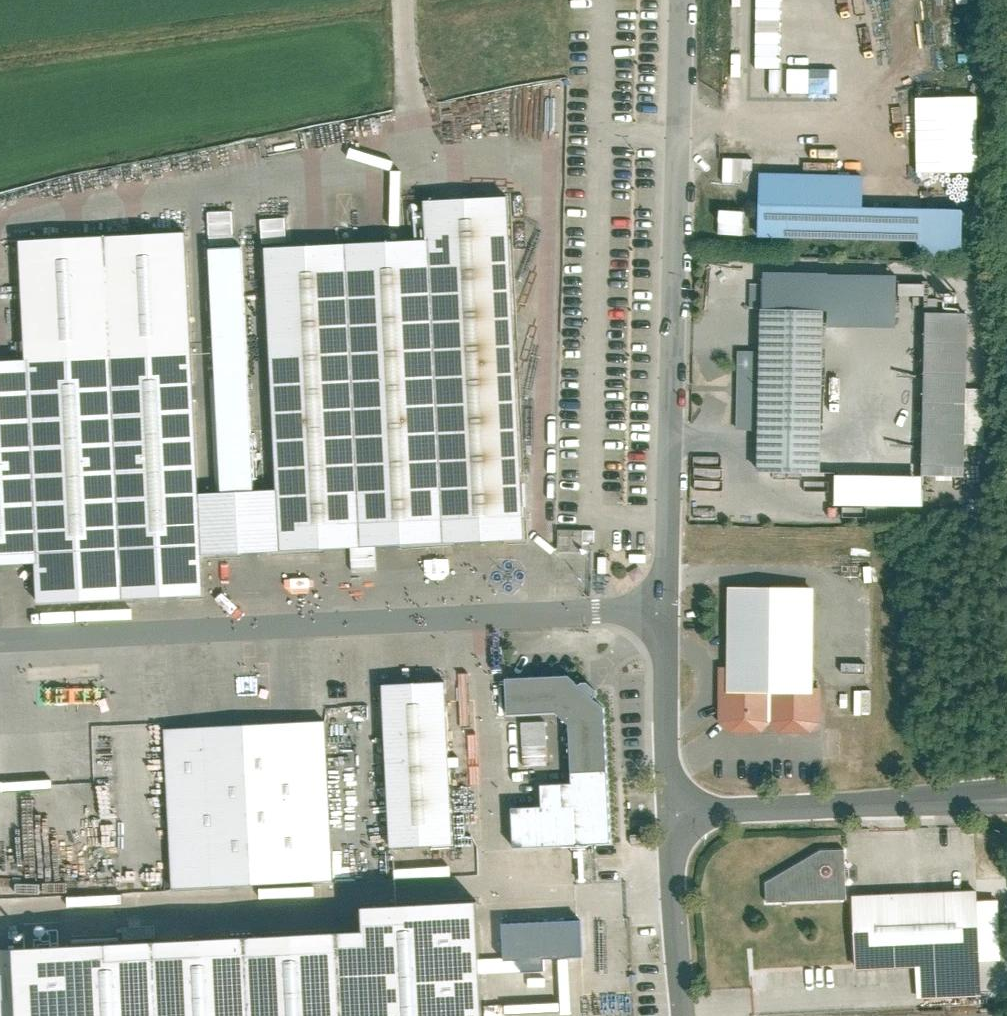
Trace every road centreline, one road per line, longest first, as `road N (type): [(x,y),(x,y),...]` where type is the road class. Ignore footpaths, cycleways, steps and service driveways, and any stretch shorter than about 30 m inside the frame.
road 1 (unclassified): [(0,630),(668,611)]
road 2 (unclassified): [(685,0),(668,611)]
road 3 (unclassified): [(1006,788),(671,811)]
road 4 (unclassified): [(671,811),(681,1015)]
road 5 (unclassified): [(668,611),(671,811)]

